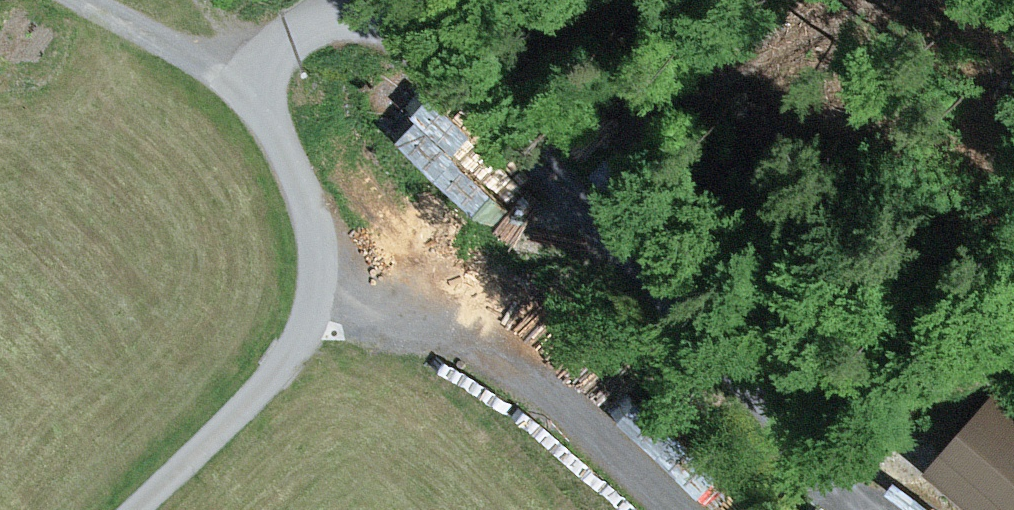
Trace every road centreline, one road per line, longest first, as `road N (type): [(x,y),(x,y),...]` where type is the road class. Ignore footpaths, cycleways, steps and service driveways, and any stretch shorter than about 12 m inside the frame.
road 1 (track): [(256,101),(266,61),(306,26),(362,18),(423,52),(870,509)]
road 2 (unclassified): [(132,509),(273,376),(305,334),(319,295),(316,229),(256,101),(82,0)]
road 3 (track): [(319,295),(472,337),(684,509)]

